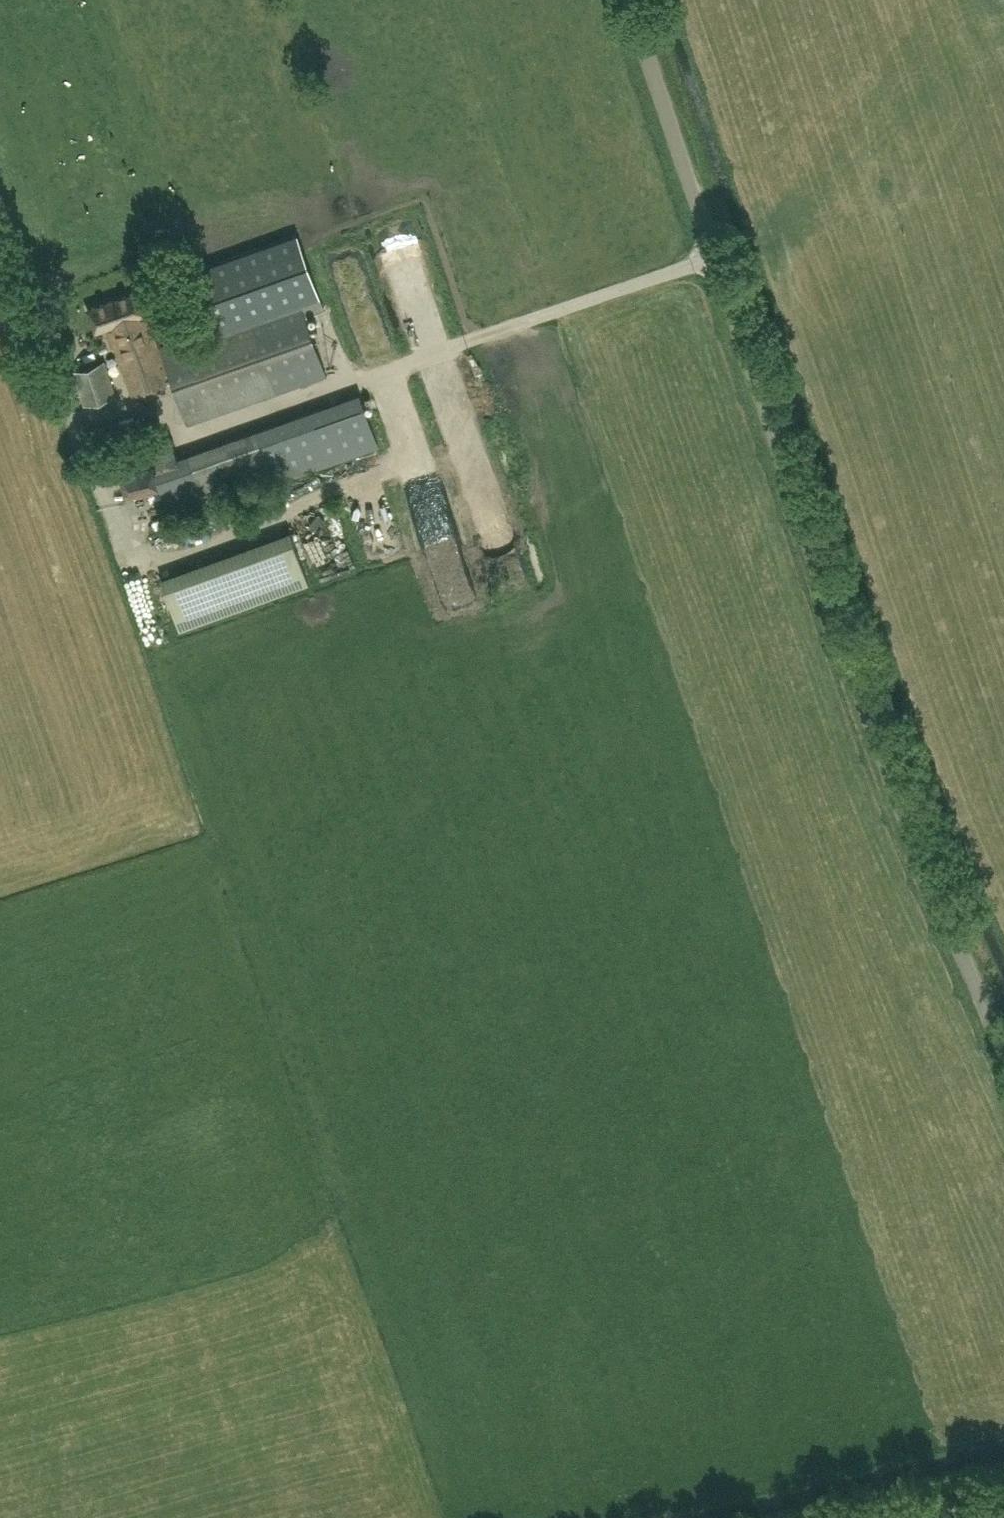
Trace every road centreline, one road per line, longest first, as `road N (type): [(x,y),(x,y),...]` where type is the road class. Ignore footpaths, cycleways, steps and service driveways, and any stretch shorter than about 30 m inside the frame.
road 1 (unclassified): [(1003,1037),(899,794),(633,0)]
road 2 (unclassified): [(886,1517),(1003,1493)]

